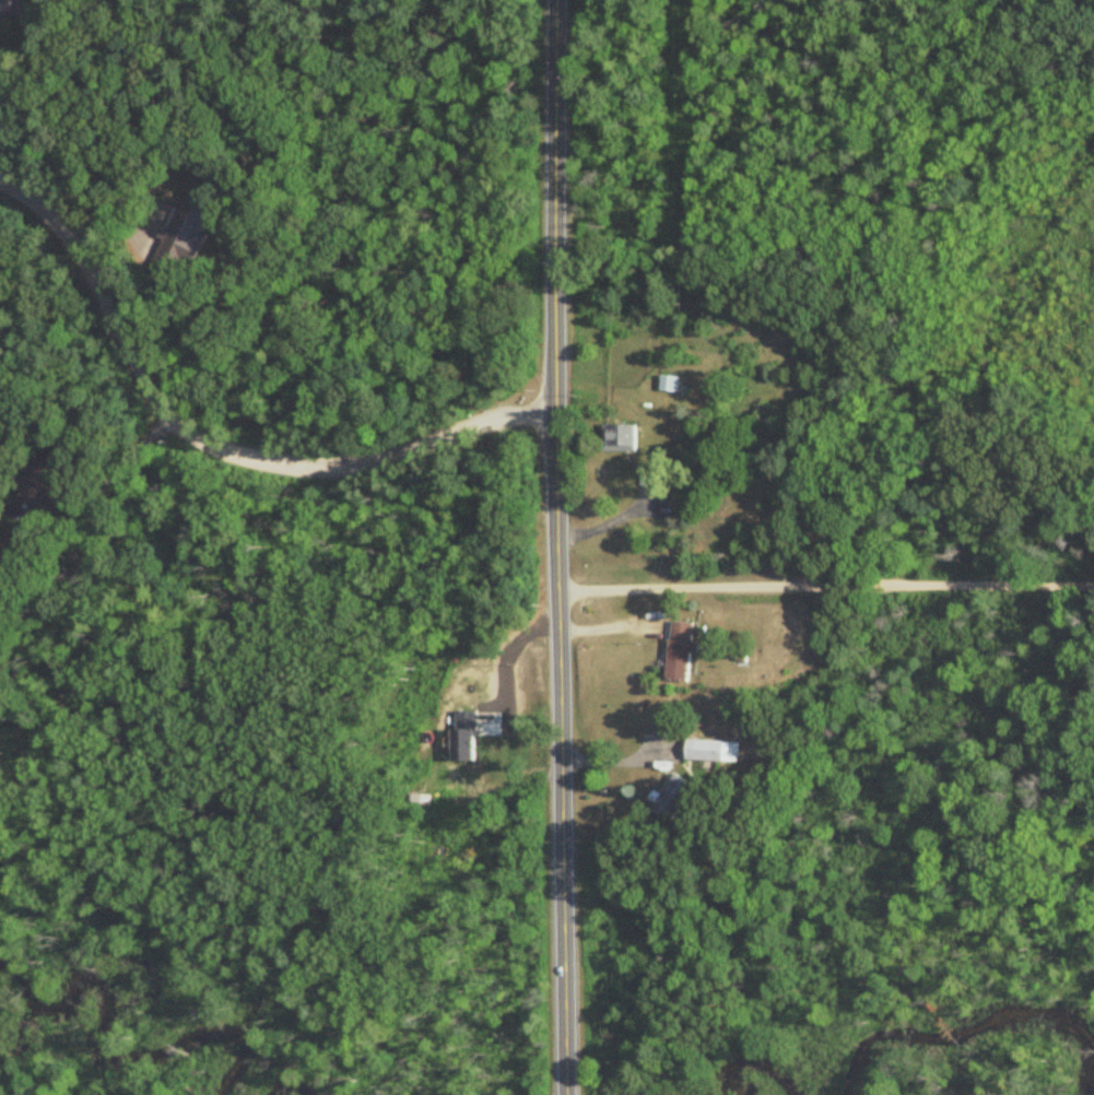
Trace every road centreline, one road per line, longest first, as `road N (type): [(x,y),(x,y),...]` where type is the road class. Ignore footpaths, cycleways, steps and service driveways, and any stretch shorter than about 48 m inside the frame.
road 1 (tertiary): [(569,1094),(554,0)]
road 2 (residential): [(561,405),(473,422),(401,451),(337,466),(233,451),(164,409),(71,238),(26,192),(0,180)]

